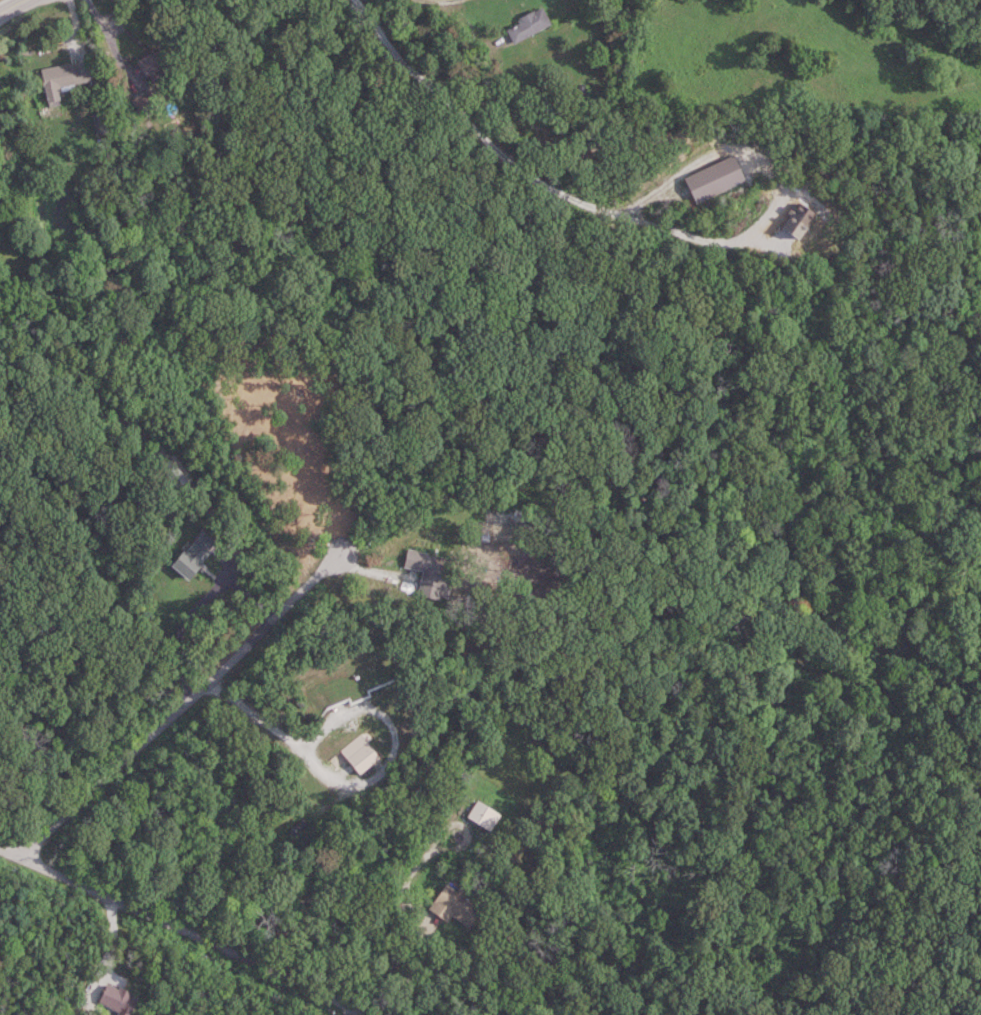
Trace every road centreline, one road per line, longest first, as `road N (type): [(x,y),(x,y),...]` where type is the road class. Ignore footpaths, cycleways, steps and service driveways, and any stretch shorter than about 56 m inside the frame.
road 1 (residential): [(25,858),(342,549)]
road 2 (residential): [(0,847),(359,1014)]

